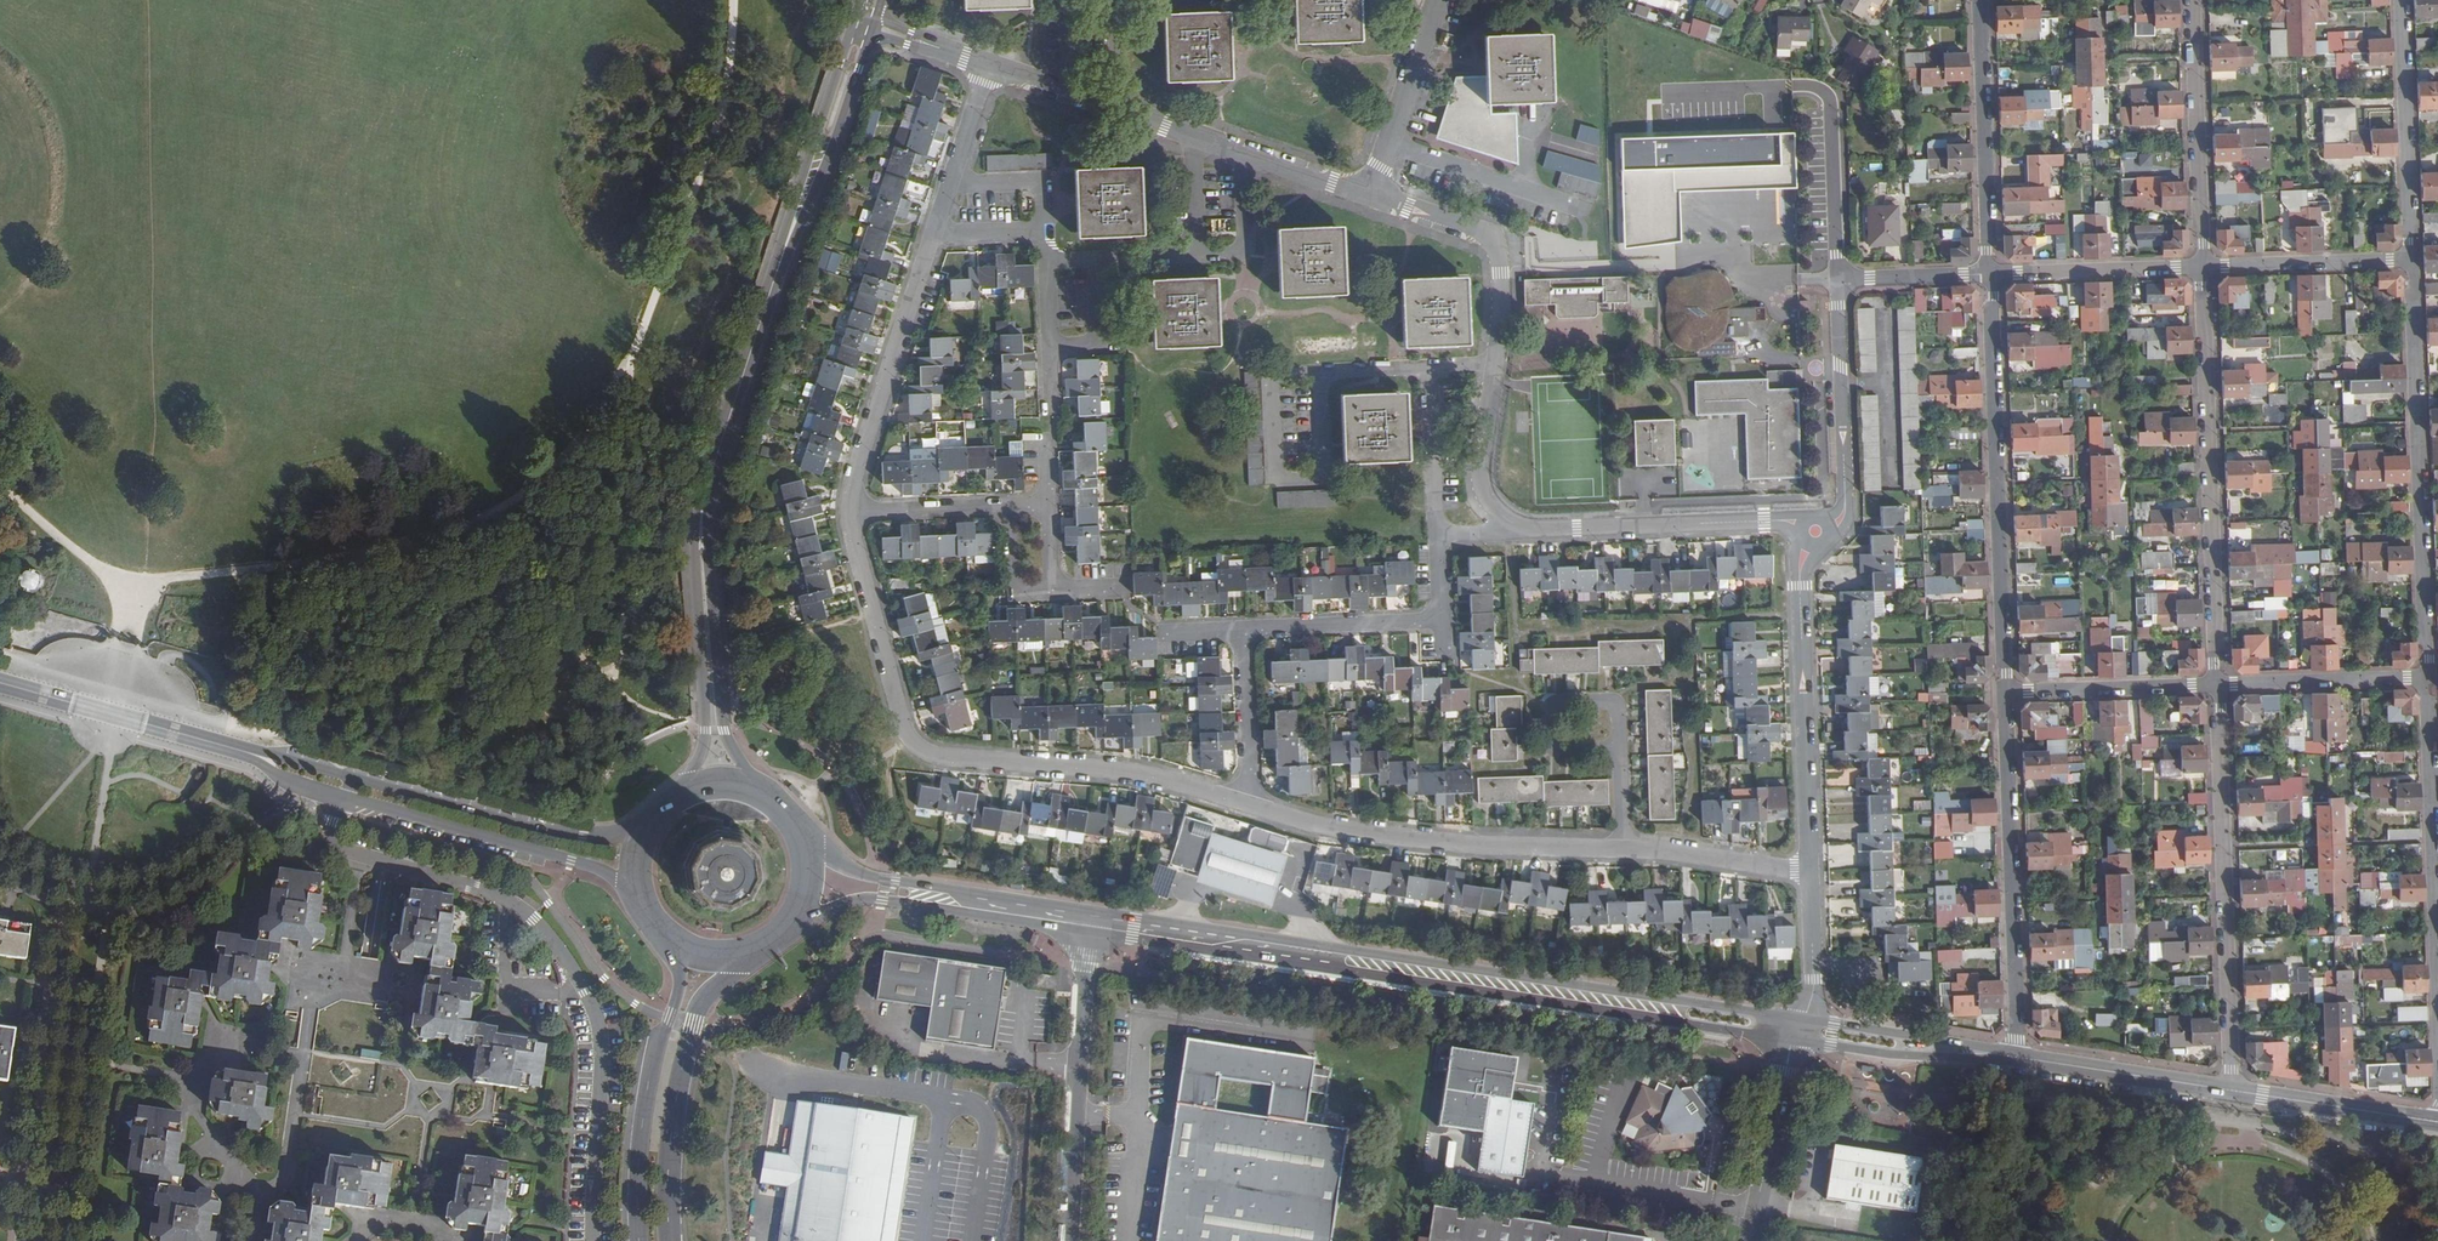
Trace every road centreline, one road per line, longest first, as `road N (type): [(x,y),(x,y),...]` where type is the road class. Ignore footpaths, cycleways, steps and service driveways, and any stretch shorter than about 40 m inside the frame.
road 1 (track): [(137,580),(420,544),(486,518),(548,474),(630,355),(658,288),(722,105),(734,0)]
road 2 (secondary): [(1797,1029),(1090,926)]
road 3 (residential): [(345,796),(334,821),(337,845),(506,900),(534,920),(587,990),(601,1058),(593,1240)]
road 4 (residential): [(1251,805),(1130,771),(928,754),(905,724),(851,513)]
road 5 (residential): [(1810,869),(1374,833),(1251,805)]
road 6 (residential): [(1991,274),(2006,693)]
road 7 (residential): [(2413,260),(2429,678)]
road 8 (residential): [(2217,684),(2203,267)]
road 9 (residential): [(2233,1091),(2217,684)]
road 10 (primary): [(709,660),(704,504),(779,267)]
road 11 (secondary): [(353,777),(0,677)]
road 12 (residential): [(2006,693),(2019,1058)]
road 13 (secondary): [(0,688),(249,758),(345,796)]
road 14 (track): [(2374,1240),(2350,1194),(2326,1173),(2269,1146),(2234,1143),(2152,1169),(2126,1196),(2107,1240)]
road 15 (secondary): [(658,810),(621,832),(583,836),(353,777)]
road 16 (primary): [(671,1240),(671,1141),(689,1044),(708,995),(753,946)]
road 17 (residential): [(1090,926),(1069,1240)]
road 18 (secondary): [(345,796),(596,867),(638,889)]
road 19 (primary): [(675,941),(679,986),(647,1107),(639,1240)]
road 20 (residential): [(851,513),(936,234)]
road 21 (residential): [(1800,586),(1810,869)]
road 22 (residential): [(1979,0),(1991,274)]
road 23 (residential): [(2203,267),(2194,0)]
road 24 (residential): [(2429,678),(2437,940)]
road 25 (residential): [(2401,0),(2413,260)]
road 26 (residential): [(1496,362),(1503,305),(1492,237),(1374,195)]
road 27 (primary): [(779,267),(822,176),(871,35)]
road 28 (primary): [(851,34),(779,267)]
road 29 (residential): [(1764,521),(1522,532)]
road 30 (residential): [(1439,534),(1429,368),(1496,362)]
road 31 (secondary): [(2019,1058),(1797,1029)]
road 32 (secondary): [(2019,1058),(2233,1091)]
road 33 (residential): [(1991,274),(2203,267)]
road 34 (residential): [(2217,684),(2429,678)]
road 35 (residential): [(2006,693),(2217,684)]
road 36 (residential): [(2203,267),(2413,260)]
road 37 (residential): [(1838,279),(1845,489)]
road 38 (secondary): [(1090,926),(885,891)]
road 39 (residential): [(1374,195),(1440,0)]
road 40 (residential): [(1244,630),(1443,621)]
road 41 (residential): [(1818,86),(1833,103),(1838,279)]
road 42 (secondary): [(2233,1091),(2428,1121)]
road 43 (residential): [(1522,532),(1486,497),(1496,362)]
road 44 (residential): [(1797,1029),(1758,1209)]
road 45 (residential): [(1244,630),(1251,805)]
road 46 (track): [(137,580),(76,550),(0,485)]
road 47 (residential): [(1810,869),(1814,985),(1797,1029)]
road 48 (residential): [(1010,506),(851,513)]
road 49 (residential): [(1838,279),(1991,274)]
road 50 (residential): [(1198,255),(1245,246),(1245,153)]
road 51 (primary): [(757,791),(726,729),(709,660)]
road 52 (residential): [(1046,349),(1098,346),(1094,258)]
road 53 (primary): [(771,936),(803,890),(806,862),(784,811)]
road 54 (primary): [(709,660),(702,749),(680,793)]
road 55 (residential): [(952,185),(1042,183),(1043,231)]
road 56 (residential): [(1374,195),(1245,153)]
road 57 (track): [(115,710),(137,580)]
road 58 (secondary): [(885,891),(784,811)]
road 59 (residential): [(952,185),(989,64)]
road 60 (residential): [(1010,506),(1015,593),(1054,592)]
road 61 (secondary): [(771,936),(885,891)]

